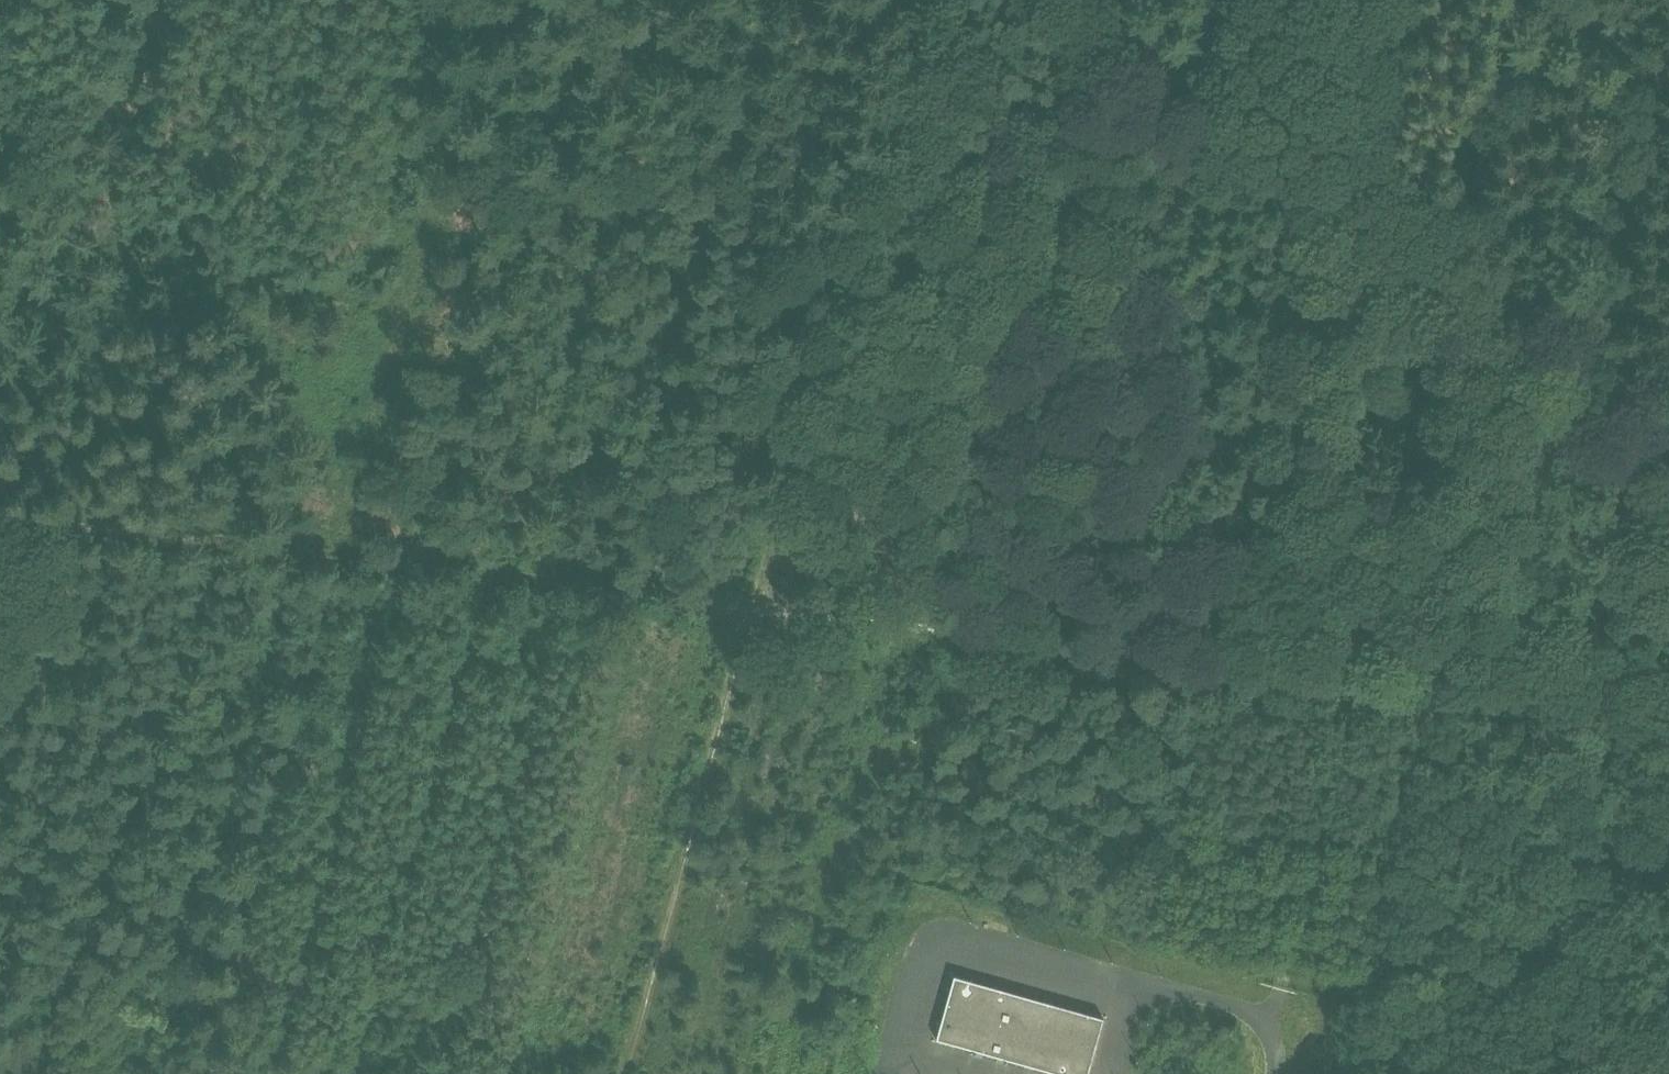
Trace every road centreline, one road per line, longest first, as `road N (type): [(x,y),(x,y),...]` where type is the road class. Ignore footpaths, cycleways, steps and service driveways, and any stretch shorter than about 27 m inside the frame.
road 1 (track): [(1668,493),(1443,268),(1023,0)]
road 2 (track): [(750,608),(1343,689),(1551,654)]
road 3 (track): [(750,608),(0,521)]
road 4 (track): [(330,563),(481,0)]
road 5 (track): [(620,1073),(750,608)]
road 6 (track): [(397,312),(225,279)]
road 7 (track): [(1668,622),(1551,654)]

